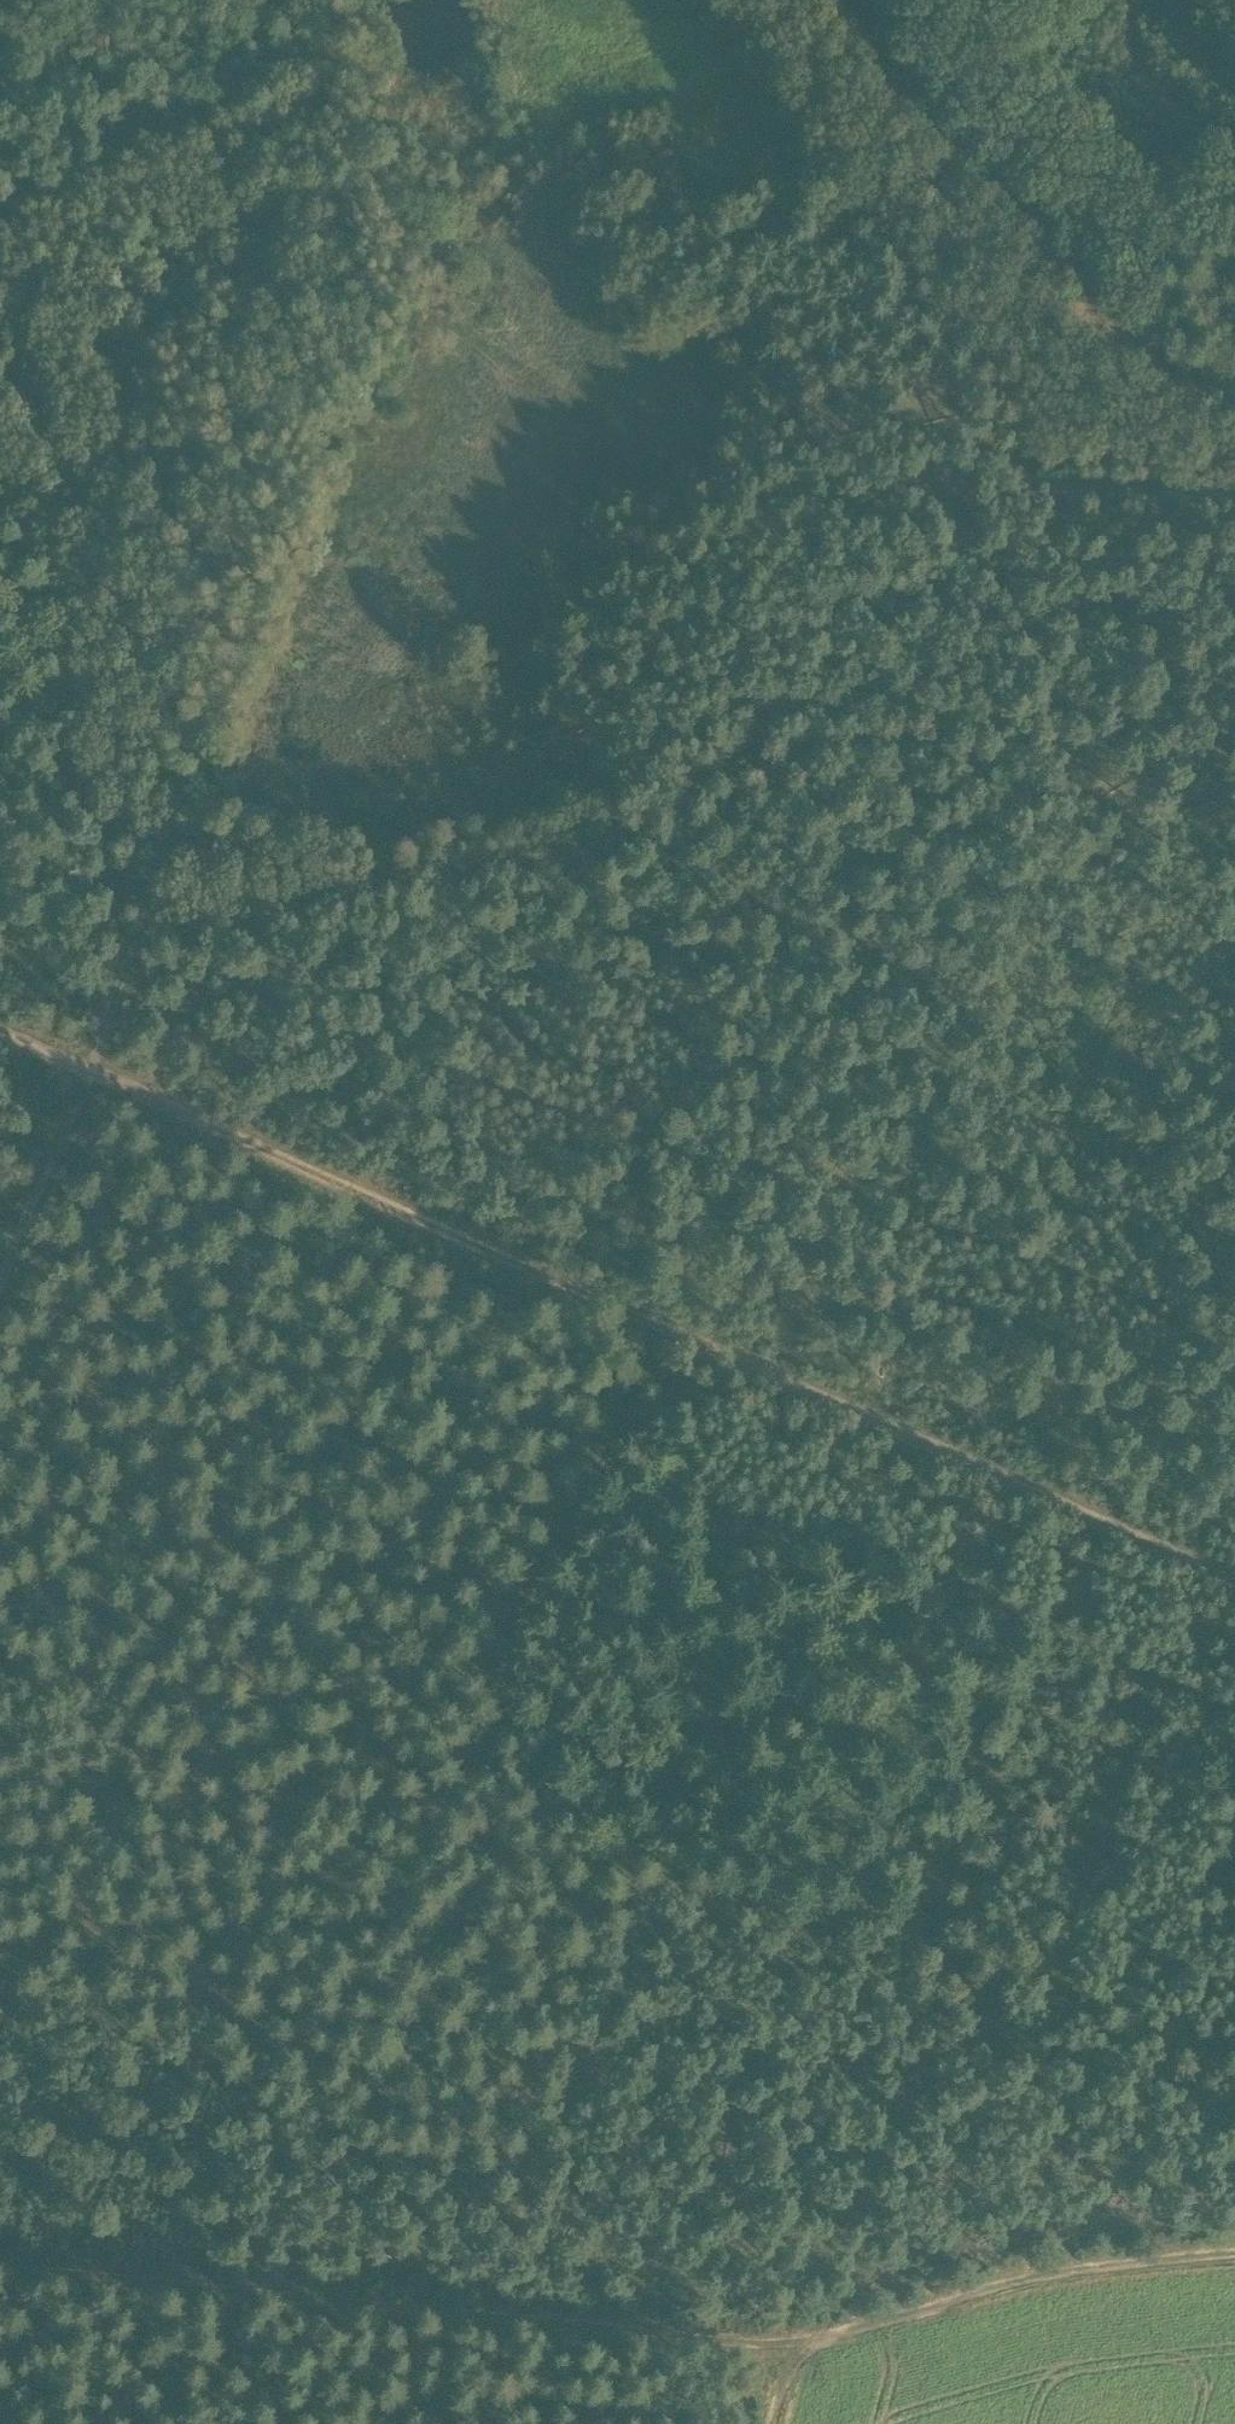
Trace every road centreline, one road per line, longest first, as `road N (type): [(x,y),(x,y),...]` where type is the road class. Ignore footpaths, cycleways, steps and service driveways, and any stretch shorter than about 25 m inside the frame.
road 1 (track): [(1234,500),(1050,476),(622,847),(133,925),(0,1259)]
road 2 (track): [(0,1033),(1234,1577)]
road 3 (track): [(1234,2254),(1026,2270),(782,2349),(0,2261)]
road 4 (track): [(205,2423),(236,2288),(655,1322)]
road 5 (track): [(1134,0),(1135,29),(1234,138)]

